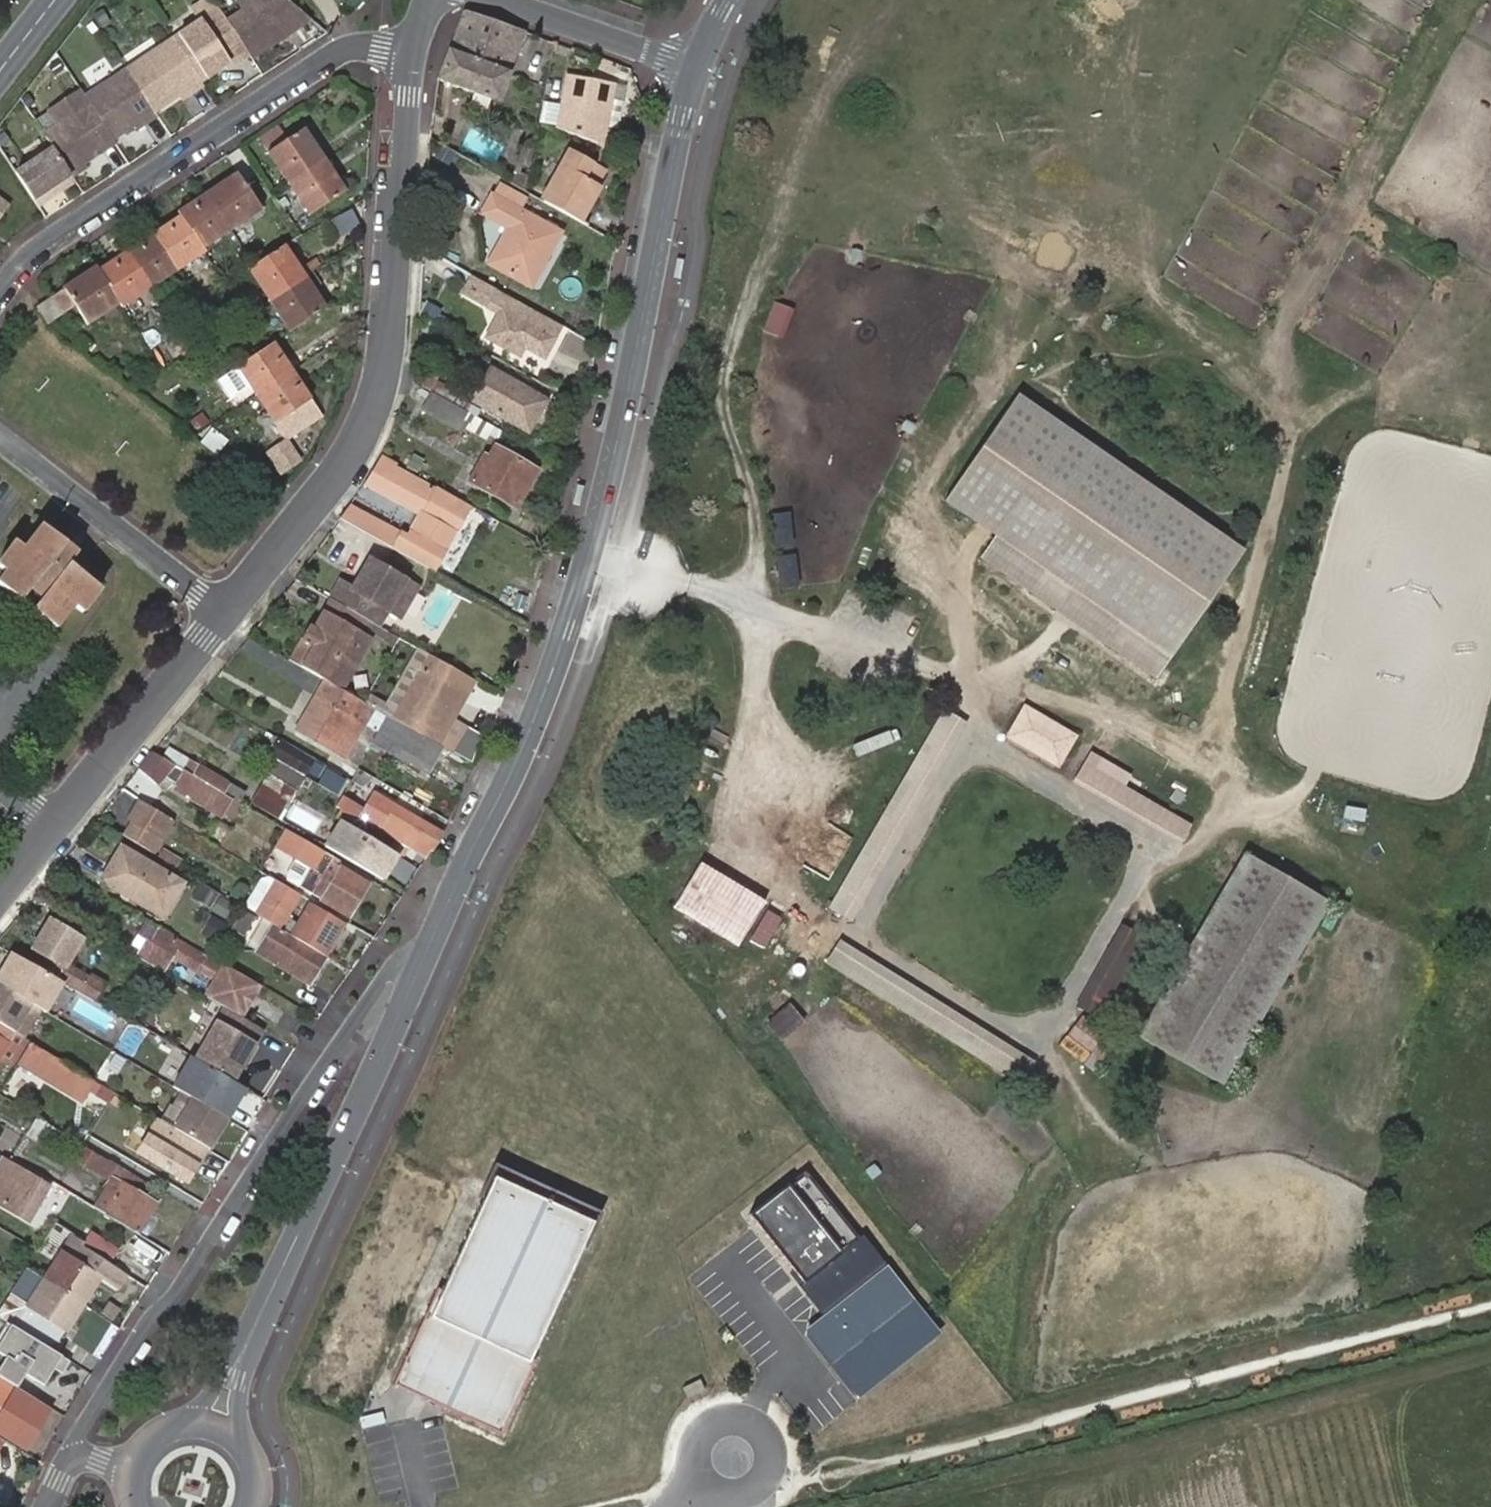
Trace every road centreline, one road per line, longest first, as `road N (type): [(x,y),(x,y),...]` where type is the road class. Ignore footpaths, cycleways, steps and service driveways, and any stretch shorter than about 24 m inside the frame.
road 1 (tertiary): [(213,1428),(550,677),(617,444),(695,68)]
road 2 (track): [(759,612),(752,501),(719,401),(719,363),(766,257),(834,183),(949,174),(997,192),(1021,346),(925,480),(958,682)]
road 3 (track): [(1146,856),(1189,852),(1230,798),(1229,687),(1294,422),(1348,389),(1411,375),(1490,303)]
road 4 (residential): [(223,614),(350,455),(374,404),(413,54)]
road 5 (track): [(1490,1361),(917,1506)]
road 6 (residential): [(413,54),(341,51),(32,249),(0,290)]
road 7 (track): [(1021,346),(1078,281),(1097,272),(1133,274),(1266,354),(1282,373),(1294,422)]
road 8 (residential): [(223,614),(0,437)]
road 9 (residential): [(54,822),(223,614)]
road 10 (residential): [(695,68),(498,0)]
road 11 (track): [(1035,1035),(1046,1060),(1111,1136),(1187,1160)]
road 12 (tertiary): [(213,1428),(193,1424),(154,1437),(131,1470),(130,1506)]

